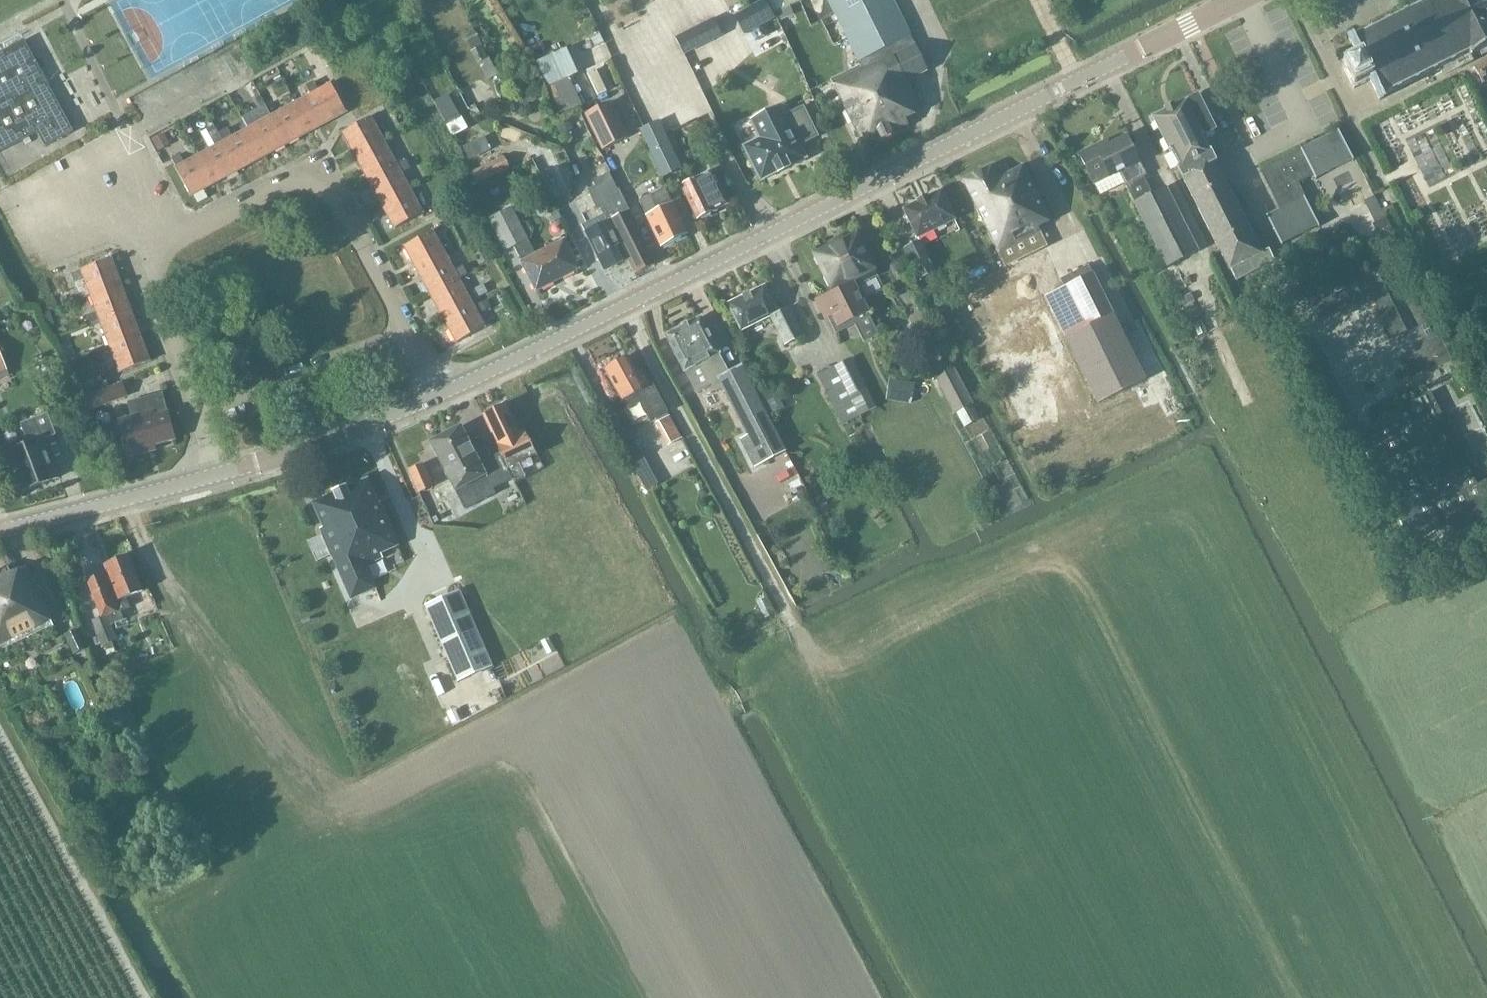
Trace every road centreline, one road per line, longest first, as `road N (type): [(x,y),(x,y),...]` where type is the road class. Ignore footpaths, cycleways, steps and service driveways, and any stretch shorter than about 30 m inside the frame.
road 1 (tertiary): [(438,399),(1253,0)]
road 2 (residential): [(408,349),(335,191),(295,180),(147,259),(193,426)]
road 3 (track): [(772,241),(697,87),(677,62),(596,13),(589,0)]
road 4 (track): [(176,240),(72,43),(69,0)]
road 5 (tertiary): [(205,482),(438,399)]
road 6 (residential): [(193,426),(408,349)]
road 7 (tertiary): [(0,532),(205,482)]
road 8 (track): [(166,225),(57,251),(26,234),(0,195)]

